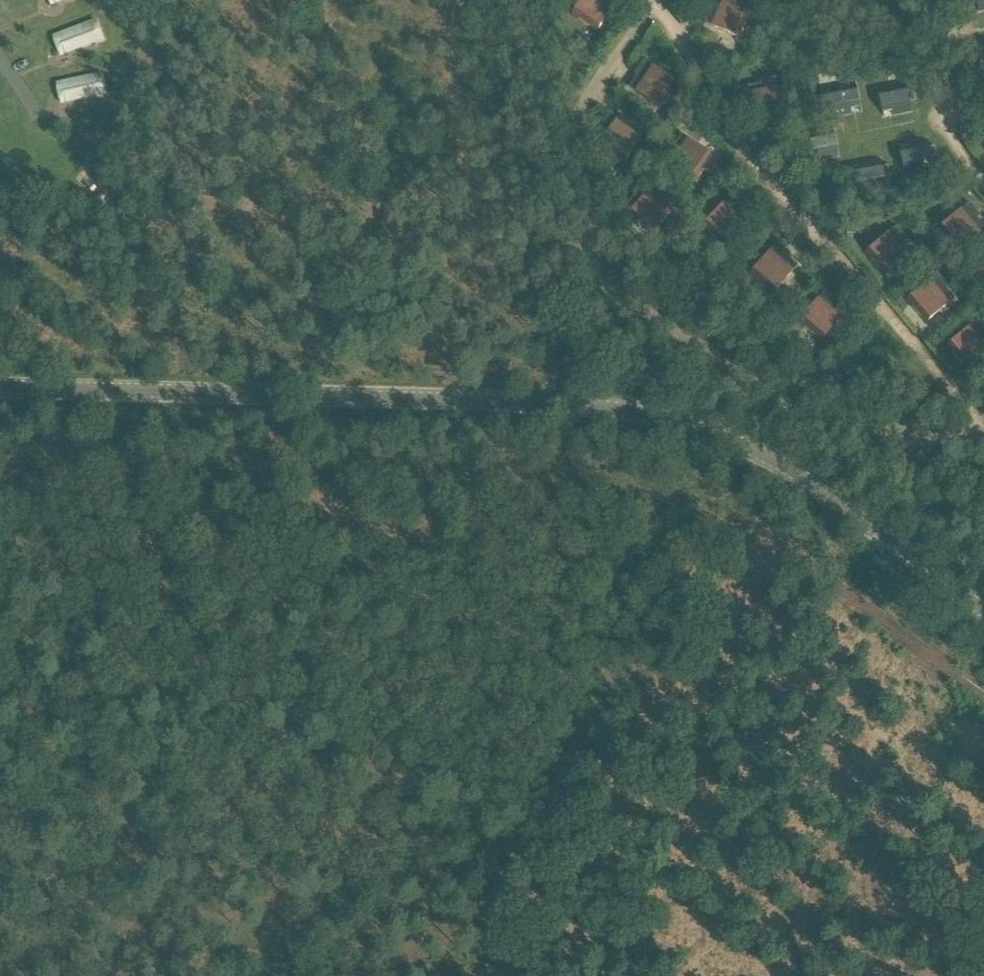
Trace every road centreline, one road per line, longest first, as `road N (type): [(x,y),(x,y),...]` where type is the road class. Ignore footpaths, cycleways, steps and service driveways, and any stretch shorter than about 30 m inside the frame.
road 1 (tertiary): [(983,615),(776,464),(707,425),(633,403),(0,383)]

